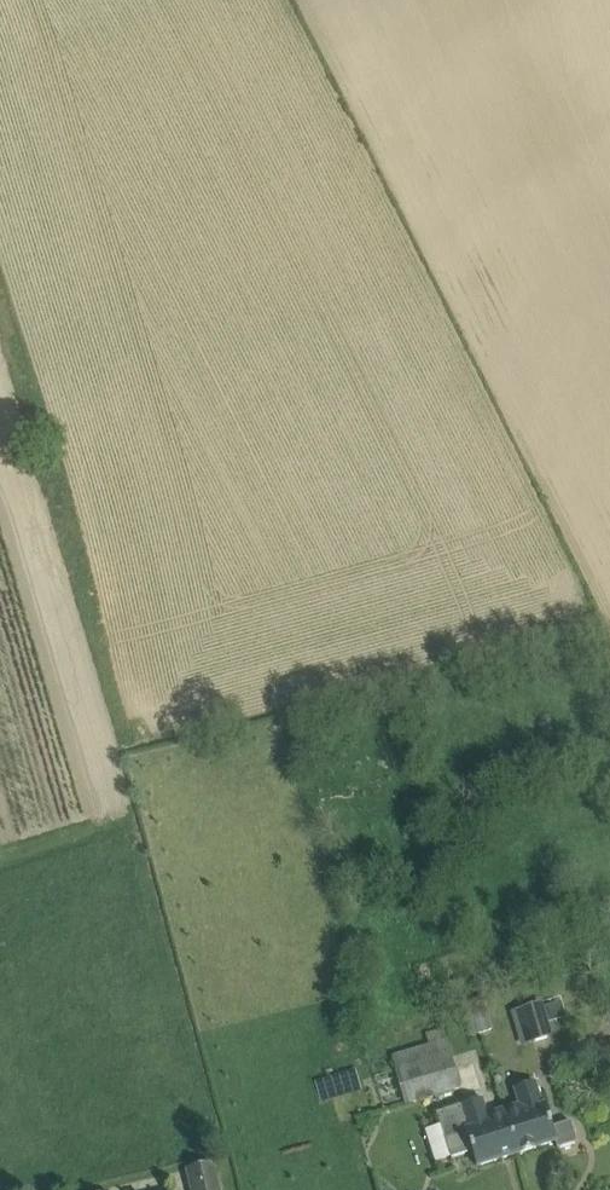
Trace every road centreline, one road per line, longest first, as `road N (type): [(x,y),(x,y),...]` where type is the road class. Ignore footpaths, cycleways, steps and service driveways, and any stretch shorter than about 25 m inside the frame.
road 1 (track): [(0,387),(43,543),(26,565),(0,575)]

